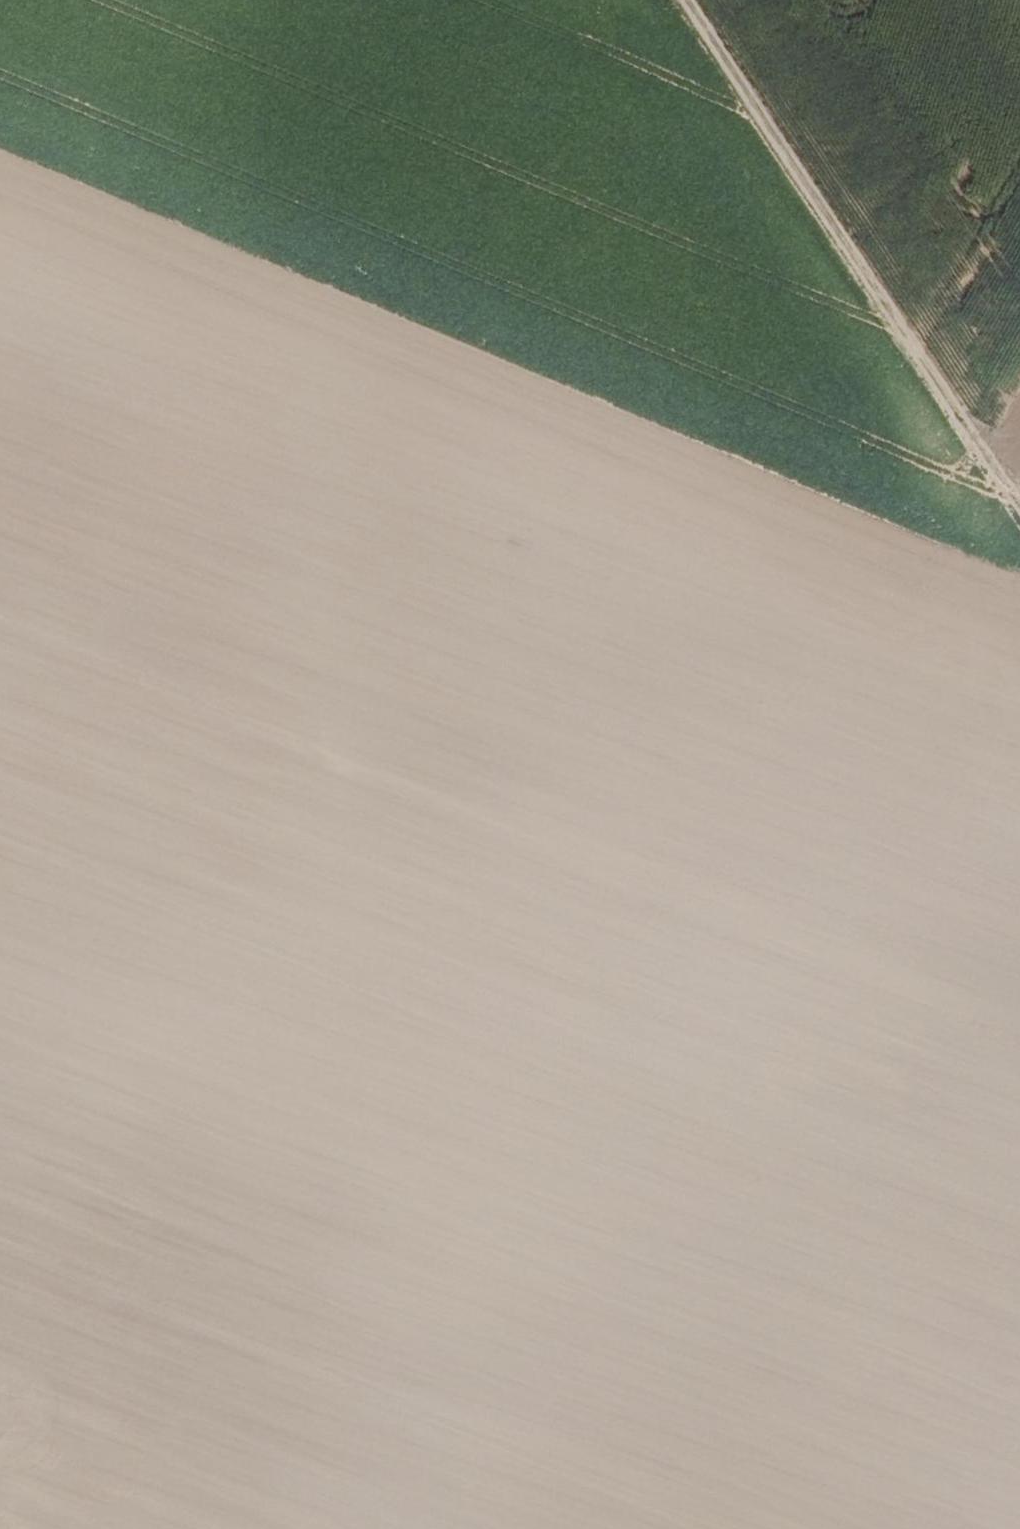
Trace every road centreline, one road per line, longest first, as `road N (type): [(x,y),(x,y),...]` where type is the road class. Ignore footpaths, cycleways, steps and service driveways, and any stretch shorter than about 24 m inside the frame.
road 1 (track): [(1019,483),(704,0)]

